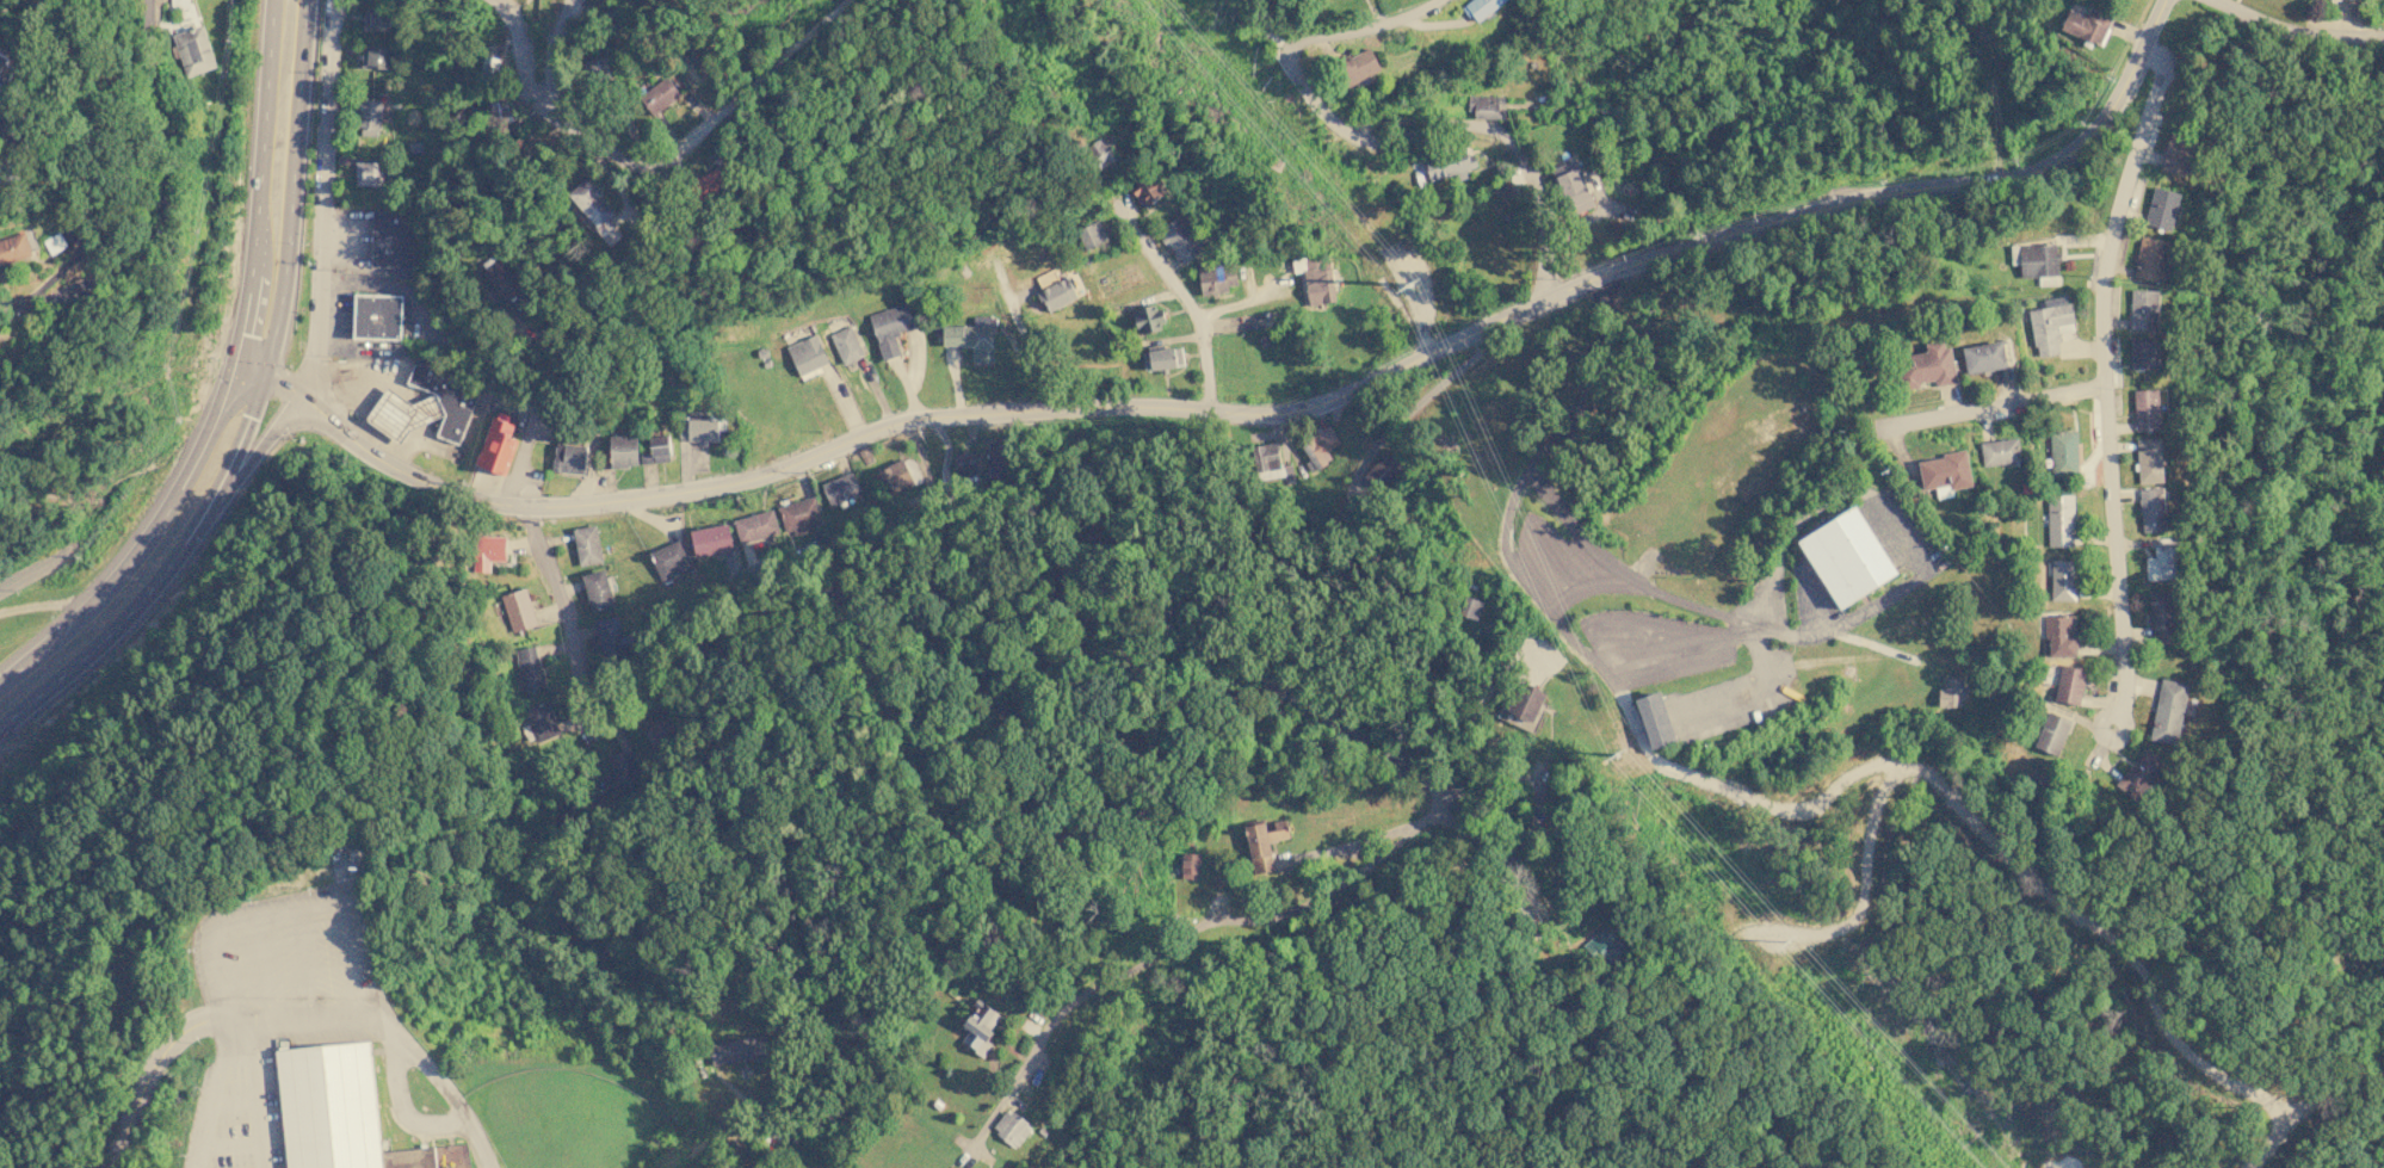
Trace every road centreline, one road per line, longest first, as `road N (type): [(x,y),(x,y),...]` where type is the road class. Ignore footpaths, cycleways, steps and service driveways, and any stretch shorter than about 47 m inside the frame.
road 1 (residential): [(265,370),(404,472),(457,496),(525,508),(724,486),(896,422),(1070,409),(1291,413),(1602,274),(1870,196),(2039,169),(2108,115),(2166,0)]
road 2 (residential): [(525,508),(587,700),(597,709),(624,705),(772,607),(865,591),(906,611),(980,699),(1031,716),(1106,599),(1142,598),(1212,642),(1218,656),(1419,773),(1440,793),(1447,820),(1505,855),(1567,940)]
road 3 (secondary): [(274,0),(253,272),(241,342),(210,432),(128,566),(0,683)]
road 4 (residential): [(2113,728),(2127,688),(2106,384),(2108,270),(2162,74),(2162,61),(2143,48)]
road 5 (residential): [(1441,0),(1389,21),(1311,37),(1292,49),(1291,63),(1336,129),(1359,137),(1447,123),(1512,136),(1536,181),(1546,301)]
road 6 (residential): [(1747,624),(1789,634),(1827,630),(1923,574),(1925,564),(1877,499),(1855,494),(1796,526),(1747,624)]
road 7 (residential): [(1602,274),(1582,408),(1520,486),(1502,552),(1616,685)]
road 8 (secondary): [(0,726),(171,566),(229,465),(265,370)]
road 9 (residential): [(0,315),(110,279),(160,233),(165,180),(145,0)]
road 10 (residential): [(301,395),(320,340),(334,0)]
road 11 (secondary): [(265,370),(282,286),(307,0)]
road 12 (residential): [(566,125),(620,160),(654,167),(843,0)]
road 13 (residential): [(1747,624),(1614,570),(1527,475)]
road 14 (residential): [(1884,428),(2106,384)]
road 15 (residential): [(1215,409),(1200,320),(1125,218)]
road 16 (residential): [(111,1167),(140,1093),(178,1049),(206,1026),(241,1036)]
road 17 (residential): [(189,538),(301,395)]
road 18 (residential): [(2218,0),(2286,32),(2383,36)]
road 19 (residential): [(492,0),(509,18),(525,82),(566,125)]
road 20 (residential): [(1747,624),(1718,644),(1616,685)]
road 21 (residential): [(566,125),(550,66),(568,0)]

